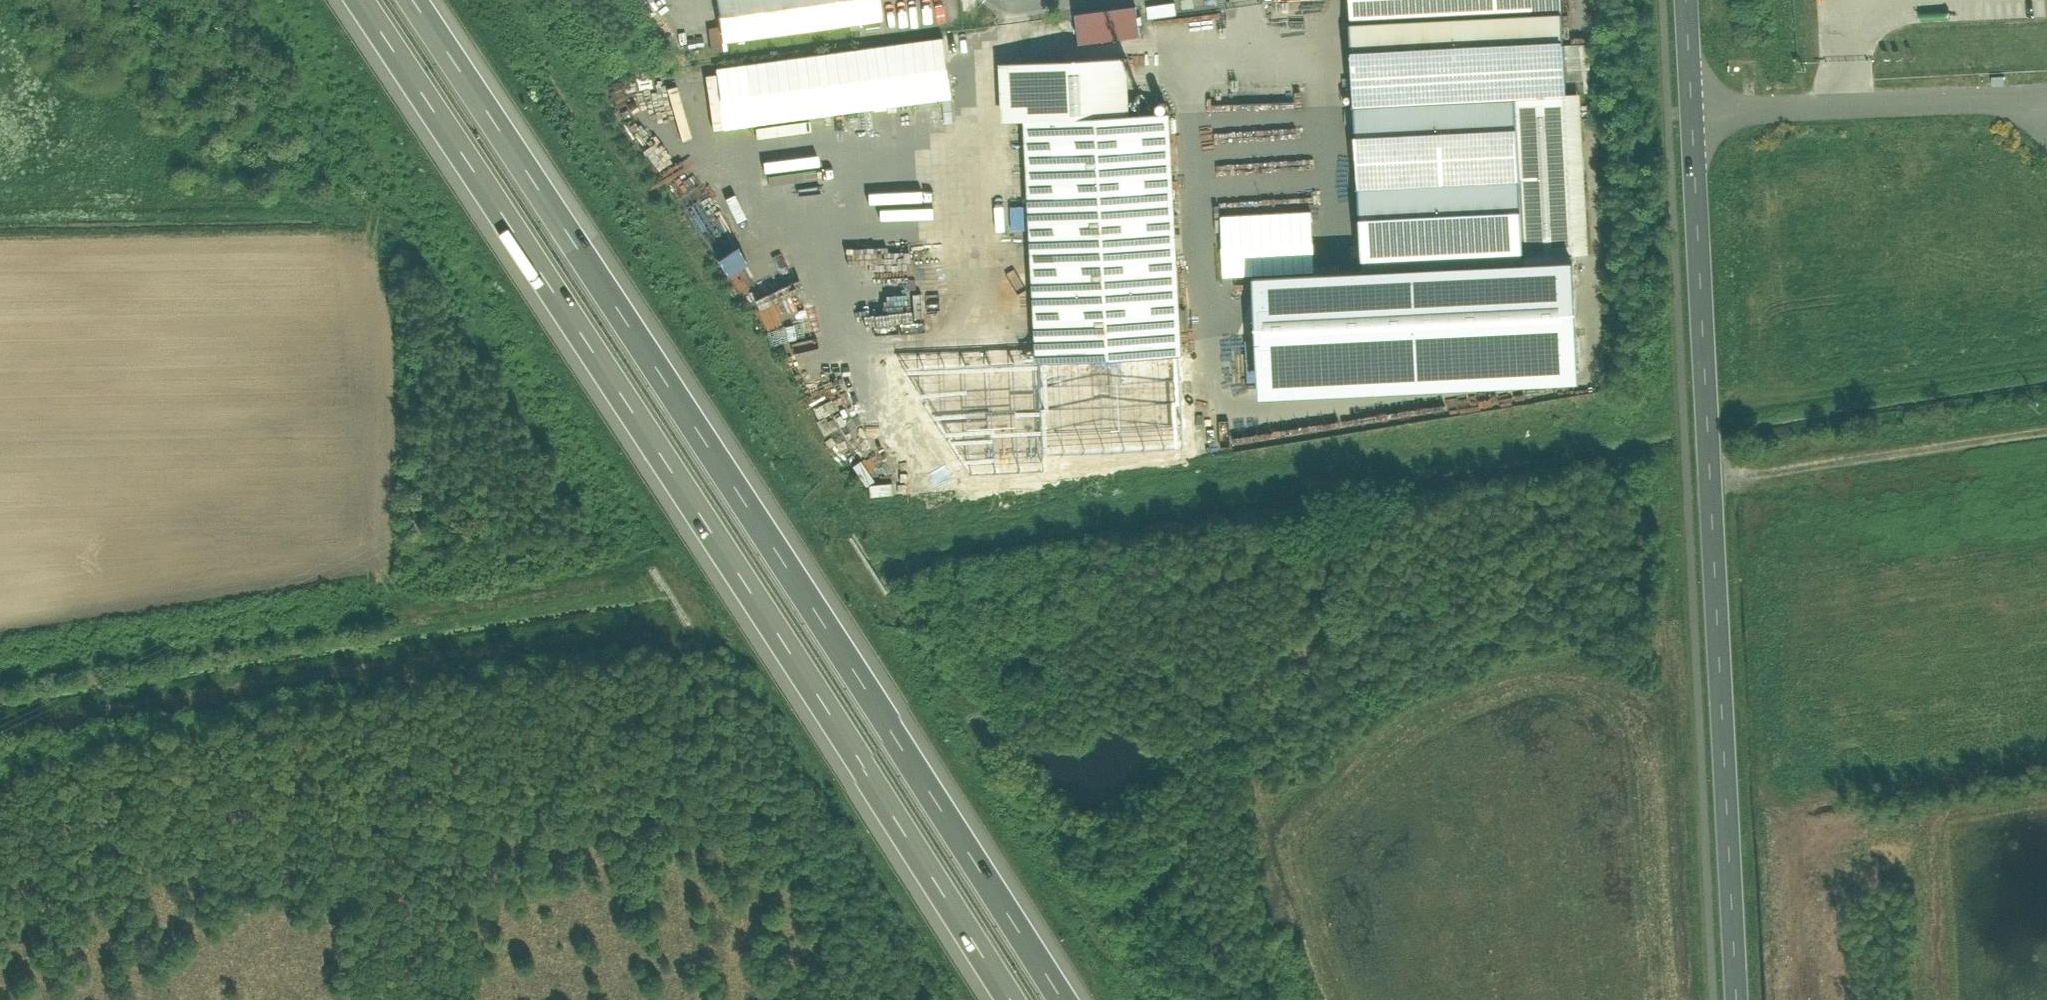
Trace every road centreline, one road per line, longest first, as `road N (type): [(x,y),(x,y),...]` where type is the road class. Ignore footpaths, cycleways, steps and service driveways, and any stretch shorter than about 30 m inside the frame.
road 1 (motorway): [(359,0),(1012,999)]
road 2 (motorway): [(1063,999),(413,0)]
road 3 (track): [(0,715),(610,619),(670,632),(697,659),(741,730),(746,841),(735,914),(753,999)]
road 4 (tertiary): [(1737,999),(1695,111)]
road 5 (residential): [(1695,111),(2020,100),(2046,106)]
road 6 (track): [(2046,421),(1818,456),(1713,484)]

